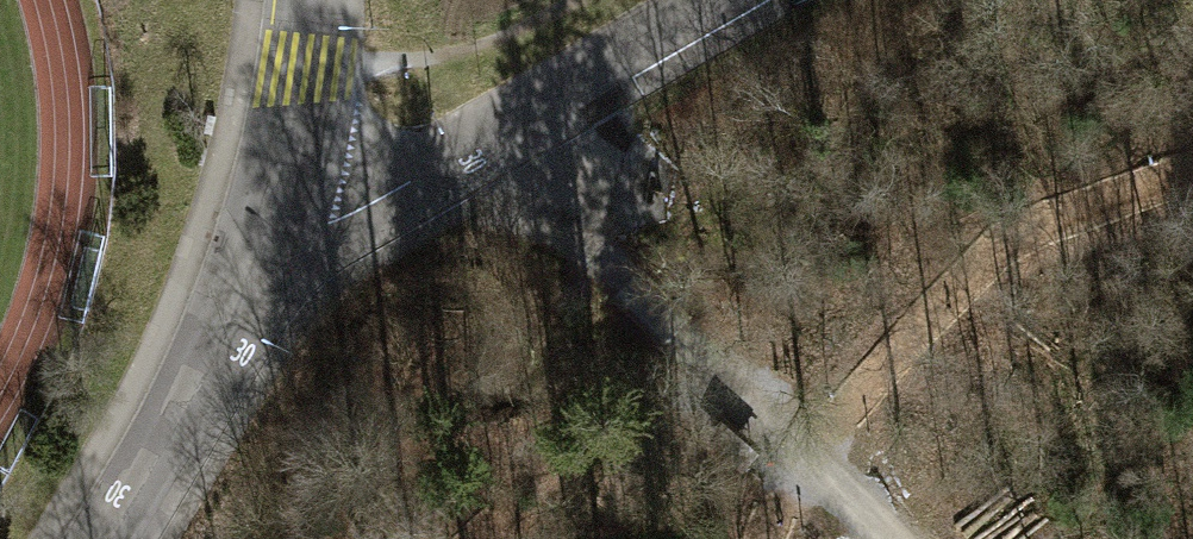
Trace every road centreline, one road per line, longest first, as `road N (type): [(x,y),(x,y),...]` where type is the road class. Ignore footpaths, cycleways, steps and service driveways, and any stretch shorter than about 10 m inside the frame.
road 1 (track): [(458,156),(485,197),(603,271),(896,538)]
road 2 (residential): [(730,0),(340,220),(275,205)]
road 3 (tertiary): [(275,205),(200,388),(111,538)]
road 4 (tertiary): [(311,0),(306,74),(275,205)]

